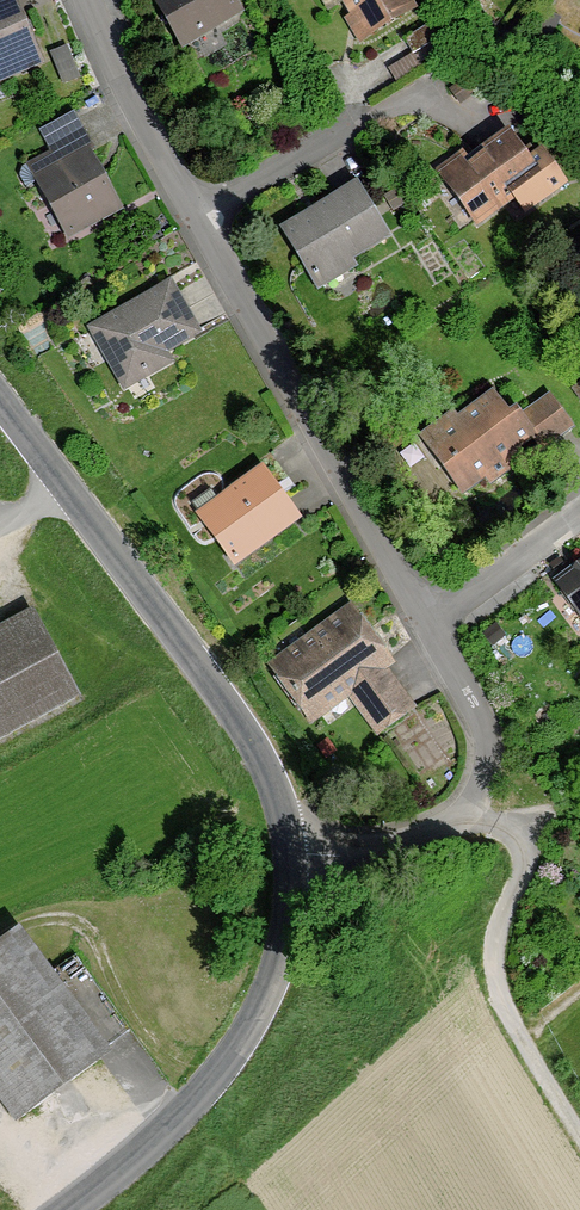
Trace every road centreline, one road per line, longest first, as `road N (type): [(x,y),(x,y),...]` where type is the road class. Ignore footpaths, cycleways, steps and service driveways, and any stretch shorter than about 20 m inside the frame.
road 1 (tertiary): [(0,409),(243,727),(273,785),(290,852)]
road 2 (residential): [(428,623),(197,221)]
road 3 (tertiary): [(290,852),(281,952),(242,1039),(176,1122),(70,1209)]
road 4 (residential): [(290,852),(347,853),(413,837),(463,815),(481,791),(488,748),(481,716),(428,623)]
road 5 (track): [(463,815),(506,830),(522,850),(497,931),(495,976),(519,1037),(579,1134)]
road 6 (residential): [(197,221),(416,92)]
road 7 (residential): [(197,221),(78,0)]
road 8 (residential): [(428,623),(579,518)]

